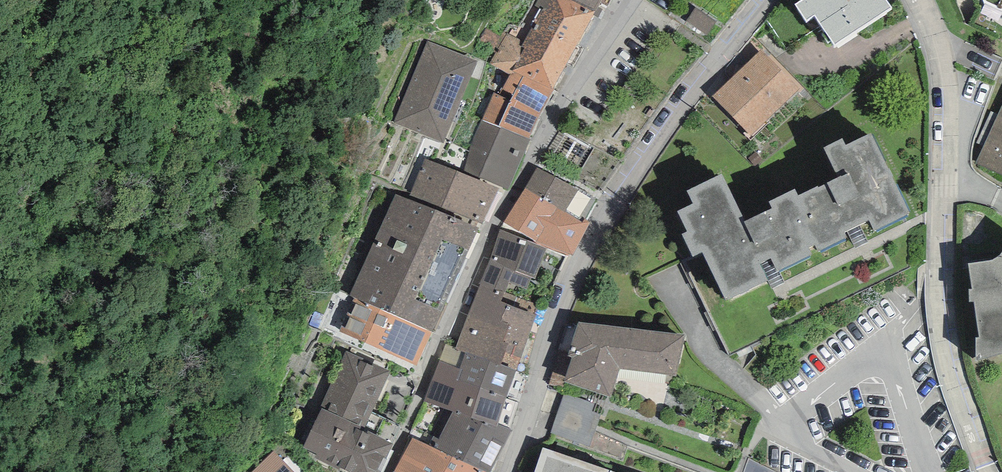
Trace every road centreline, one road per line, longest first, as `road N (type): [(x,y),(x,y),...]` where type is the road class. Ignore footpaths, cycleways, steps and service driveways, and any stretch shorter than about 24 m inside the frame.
road 1 (residential): [(767,0),(690,93),(592,240),(506,471)]
road 2 (residential): [(386,471),(543,135),(632,0)]
road 3 (residential): [(987,471),(942,341),(937,241),(950,170),(950,92),(918,0)]

